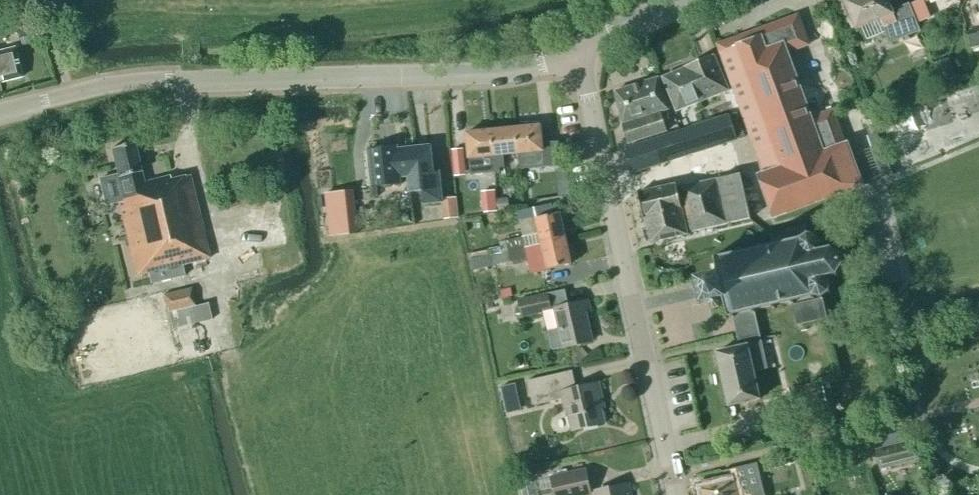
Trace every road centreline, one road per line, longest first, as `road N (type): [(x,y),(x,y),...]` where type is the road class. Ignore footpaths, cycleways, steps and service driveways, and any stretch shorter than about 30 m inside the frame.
road 1 (tertiary): [(0,112),(149,81),(505,72),(575,48)]
road 2 (unclassified): [(677,494),(575,48)]
road 3 (tertiary): [(575,48),(687,0)]

